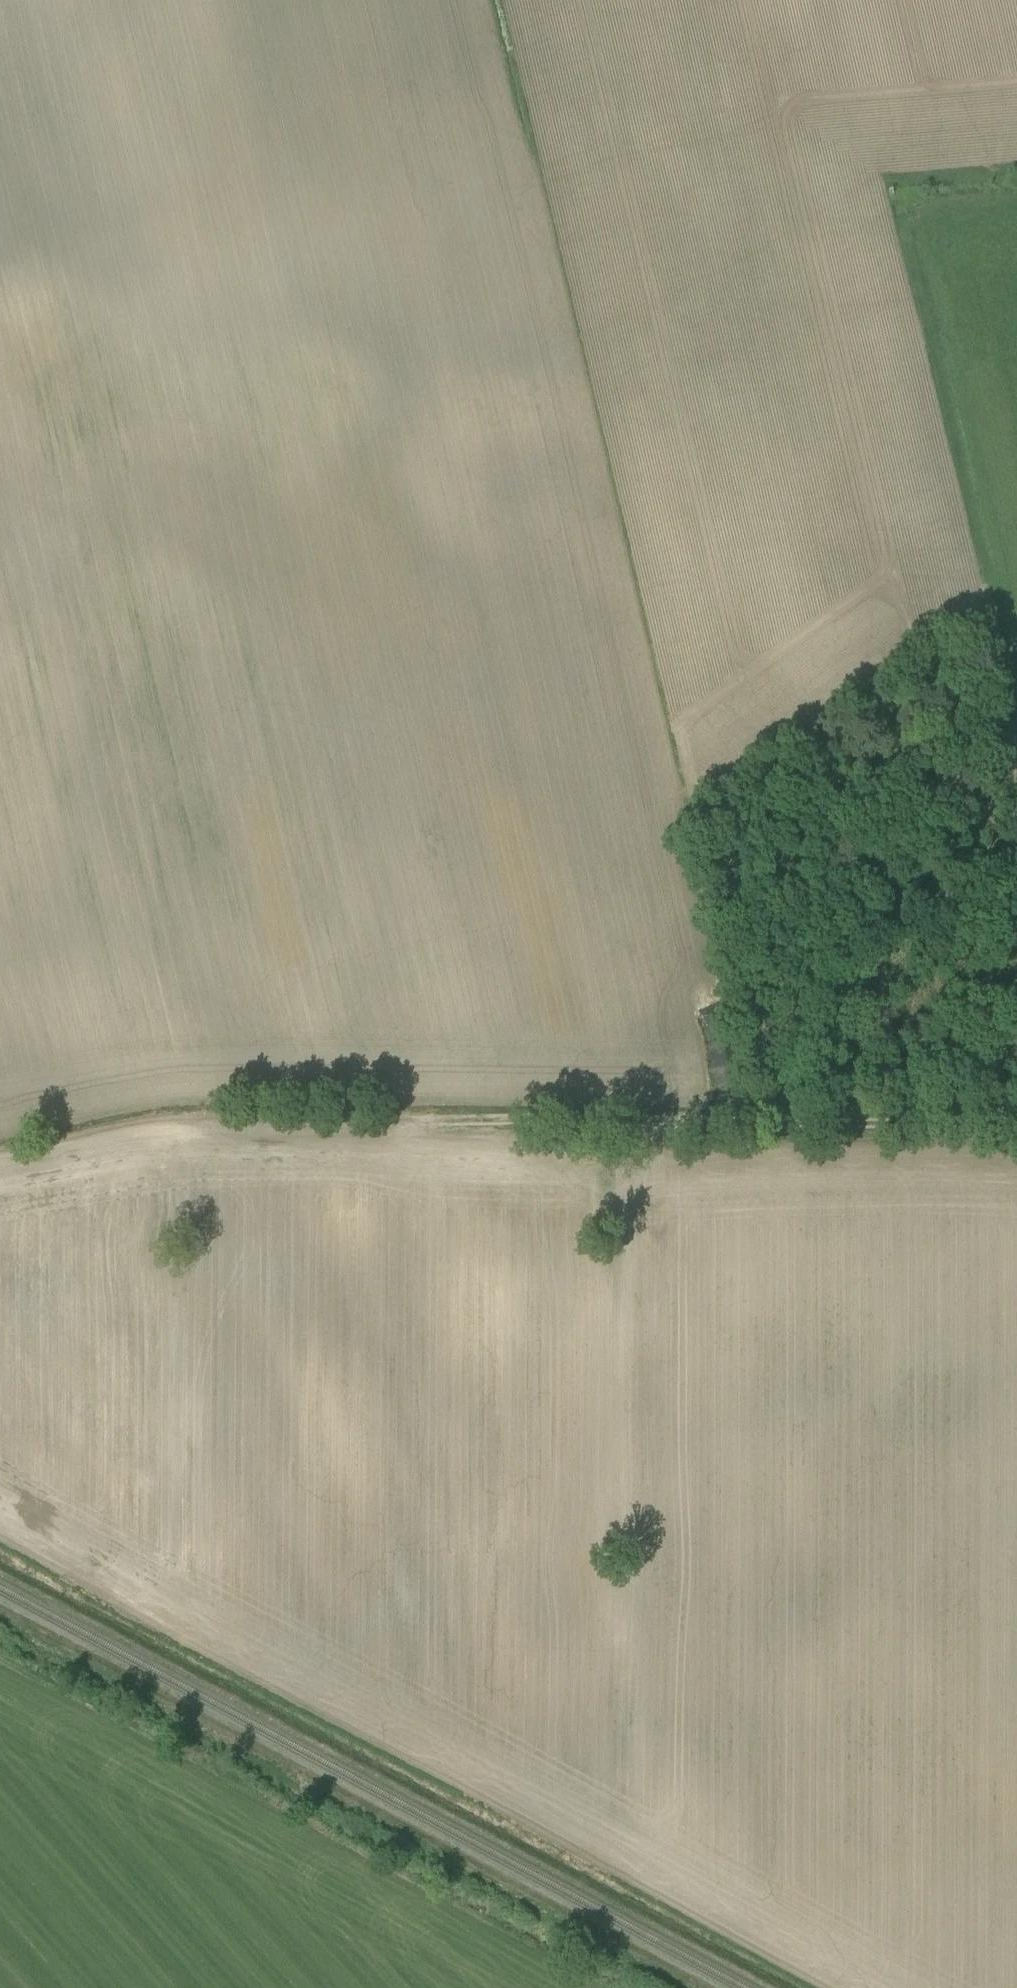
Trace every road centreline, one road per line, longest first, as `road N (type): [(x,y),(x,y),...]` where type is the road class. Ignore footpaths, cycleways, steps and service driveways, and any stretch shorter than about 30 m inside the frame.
road 1 (track): [(1016,1122),(319,1117)]

